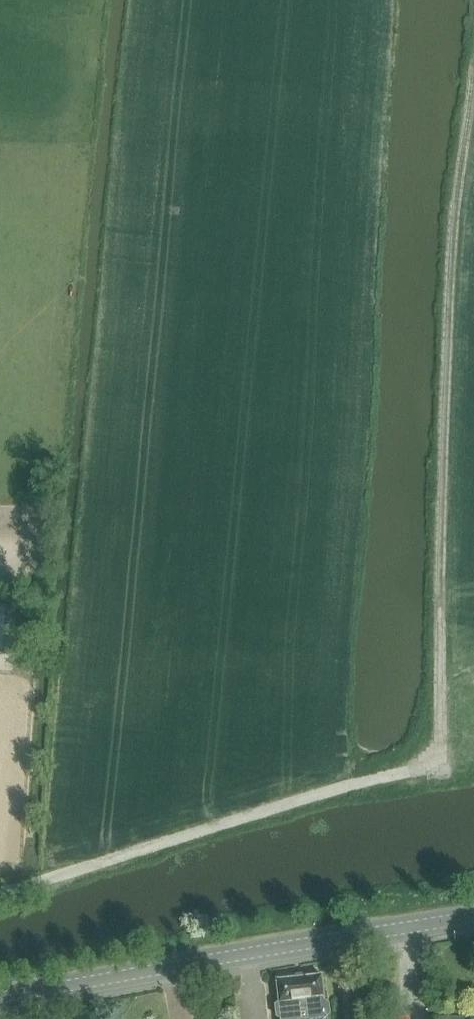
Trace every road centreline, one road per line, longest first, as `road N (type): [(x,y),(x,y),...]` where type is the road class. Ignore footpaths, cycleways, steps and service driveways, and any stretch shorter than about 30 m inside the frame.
road 1 (tertiary): [(0,995),(473,915)]

